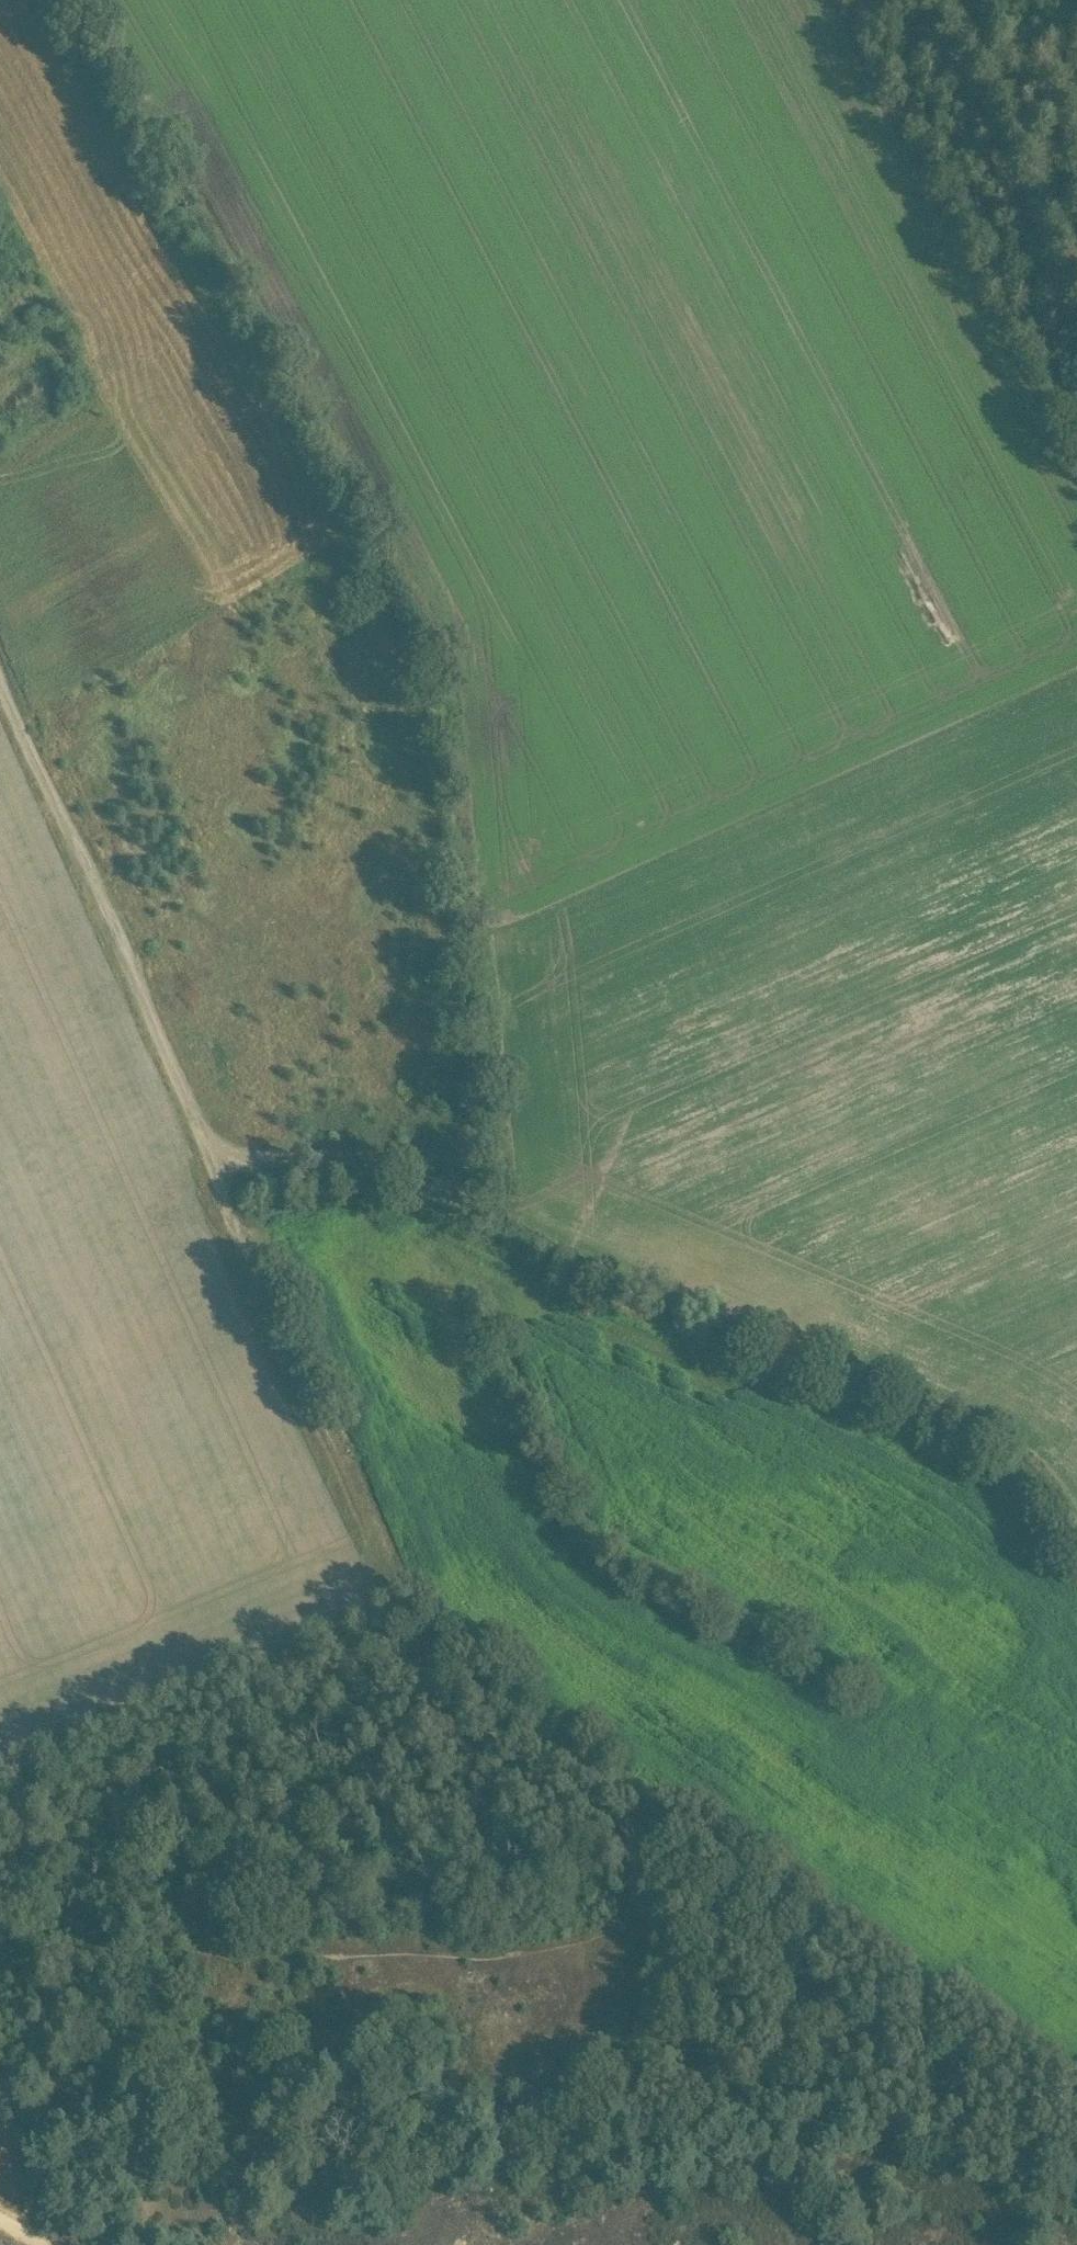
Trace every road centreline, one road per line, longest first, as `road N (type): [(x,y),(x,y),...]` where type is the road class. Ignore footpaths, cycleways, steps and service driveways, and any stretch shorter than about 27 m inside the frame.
road 1 (track): [(0,694),(254,1270)]
road 2 (track): [(929,0),(1076,297)]

